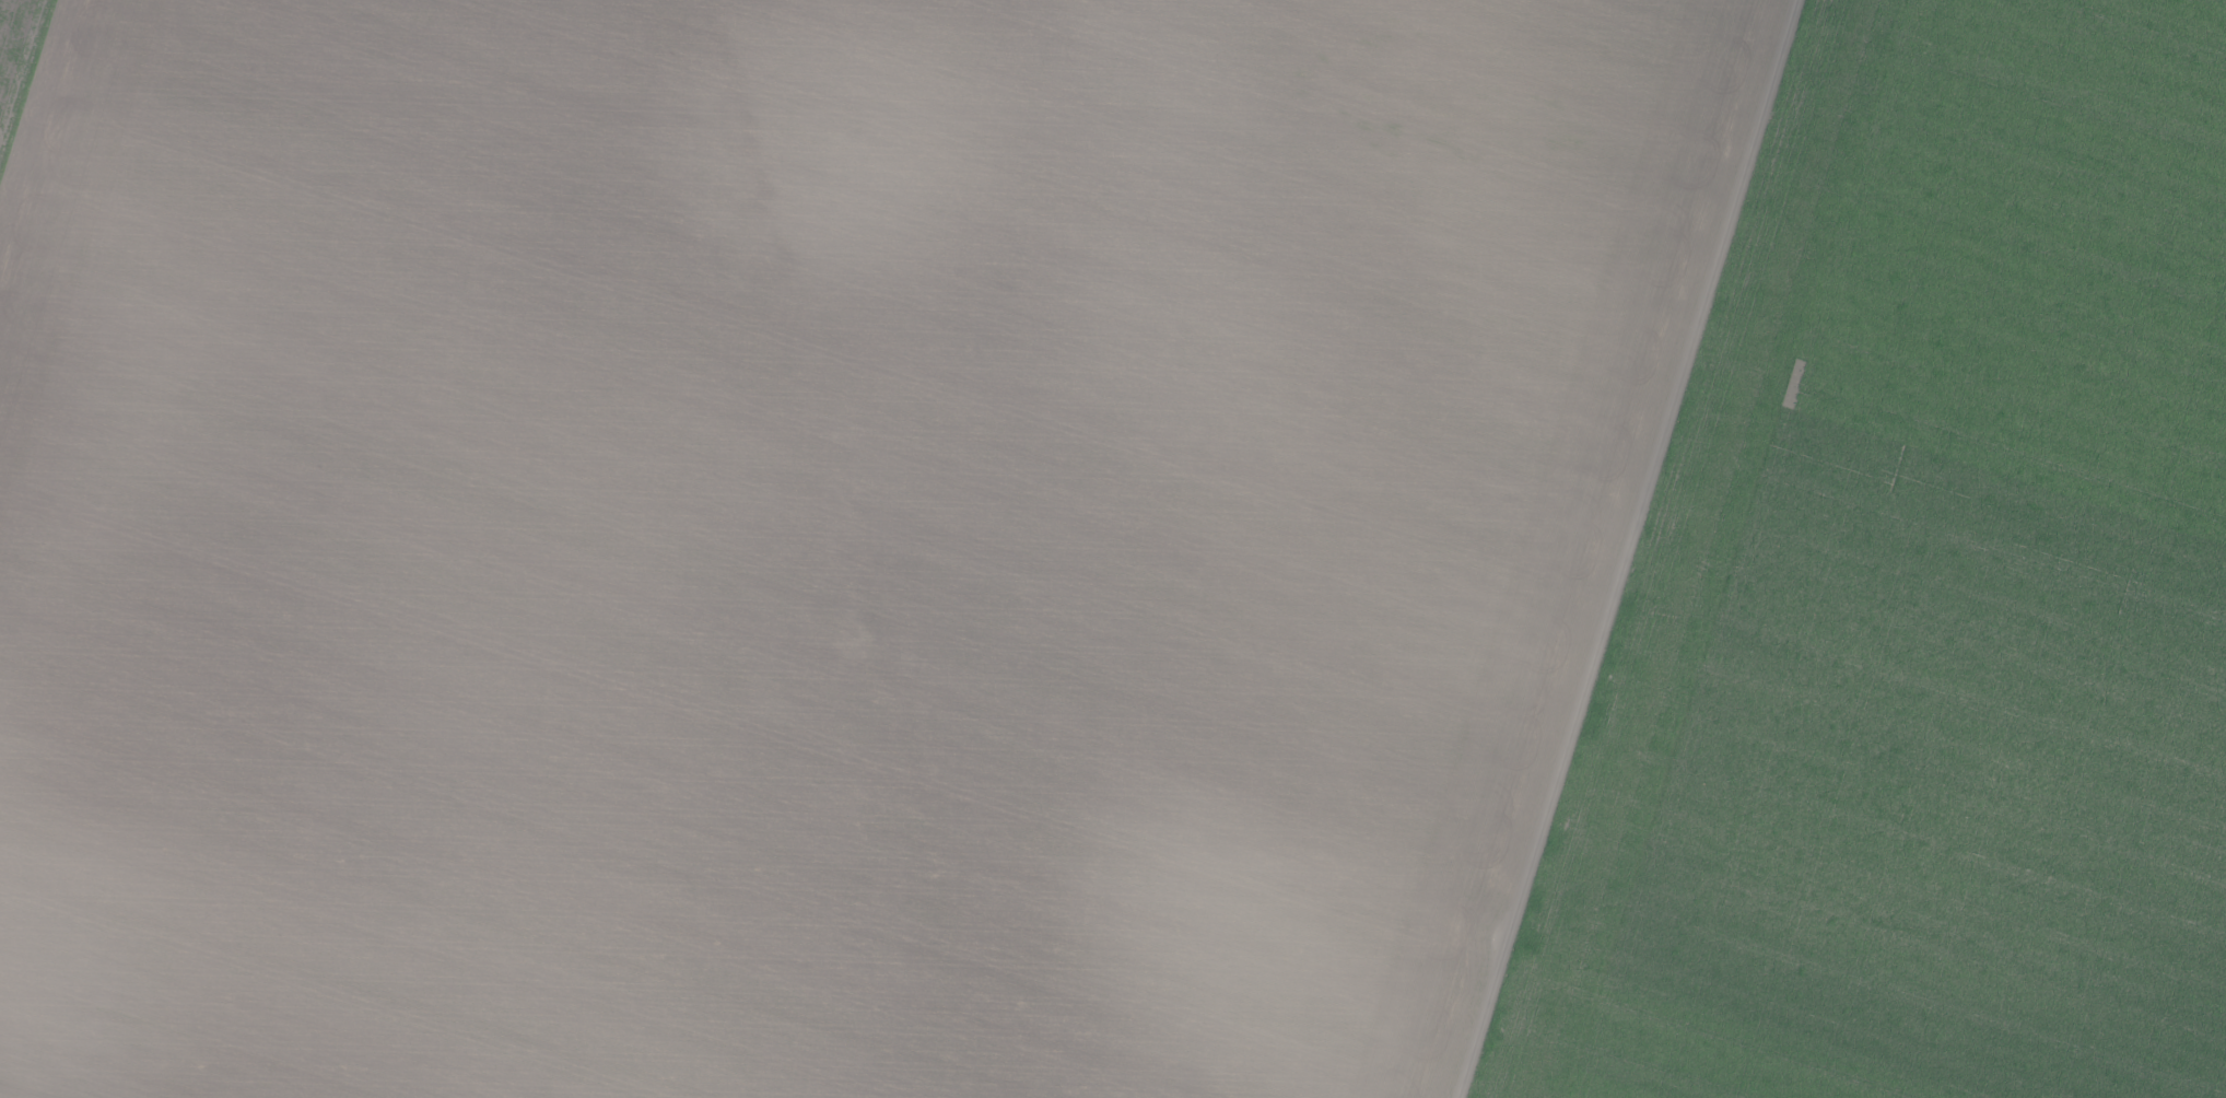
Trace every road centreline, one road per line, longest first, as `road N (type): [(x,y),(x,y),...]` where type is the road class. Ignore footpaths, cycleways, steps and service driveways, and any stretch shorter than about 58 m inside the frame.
road 1 (residential): [(1458,1097),(1791,0)]

